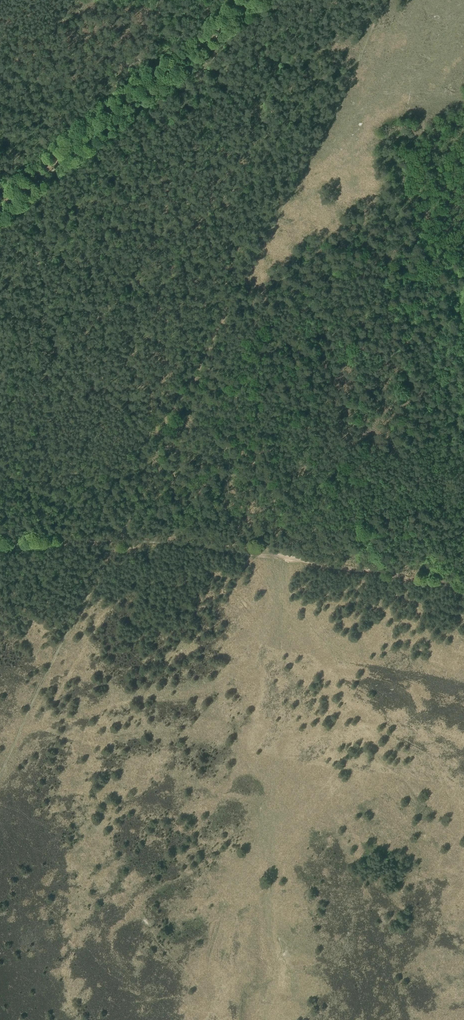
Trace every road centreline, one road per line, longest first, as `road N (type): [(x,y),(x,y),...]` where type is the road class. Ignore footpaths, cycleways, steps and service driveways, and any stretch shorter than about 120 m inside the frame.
road 1 (track): [(0,548),(181,544),(463,587)]
road 2 (track): [(0,203),(247,0)]

